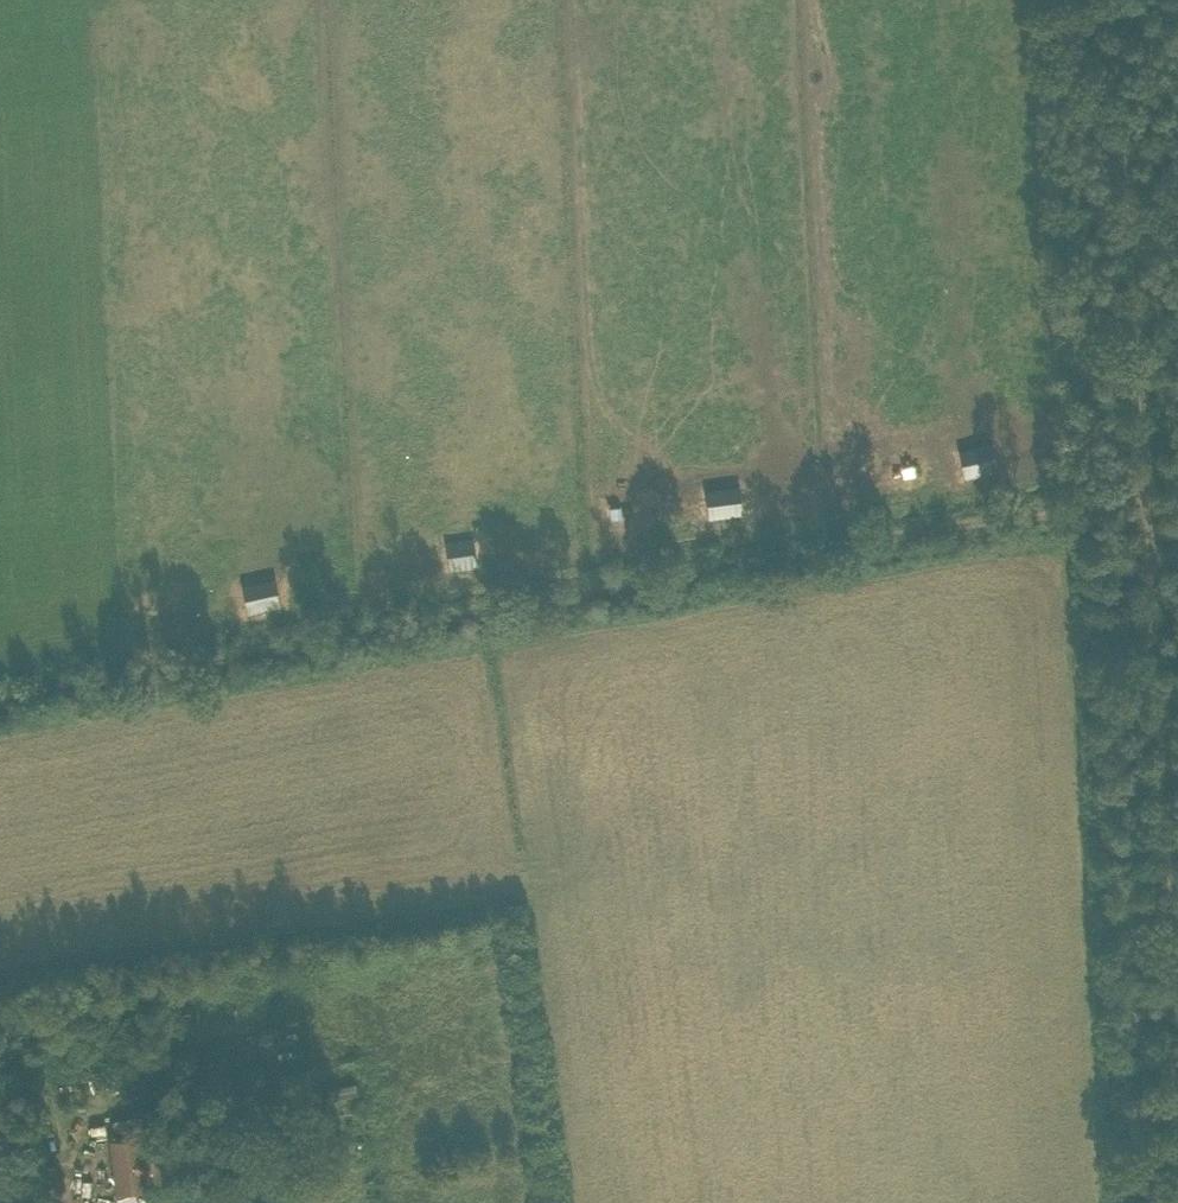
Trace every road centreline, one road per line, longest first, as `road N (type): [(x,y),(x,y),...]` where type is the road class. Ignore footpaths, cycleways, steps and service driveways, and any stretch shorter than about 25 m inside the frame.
road 1 (track): [(0,710),(1153,497)]

